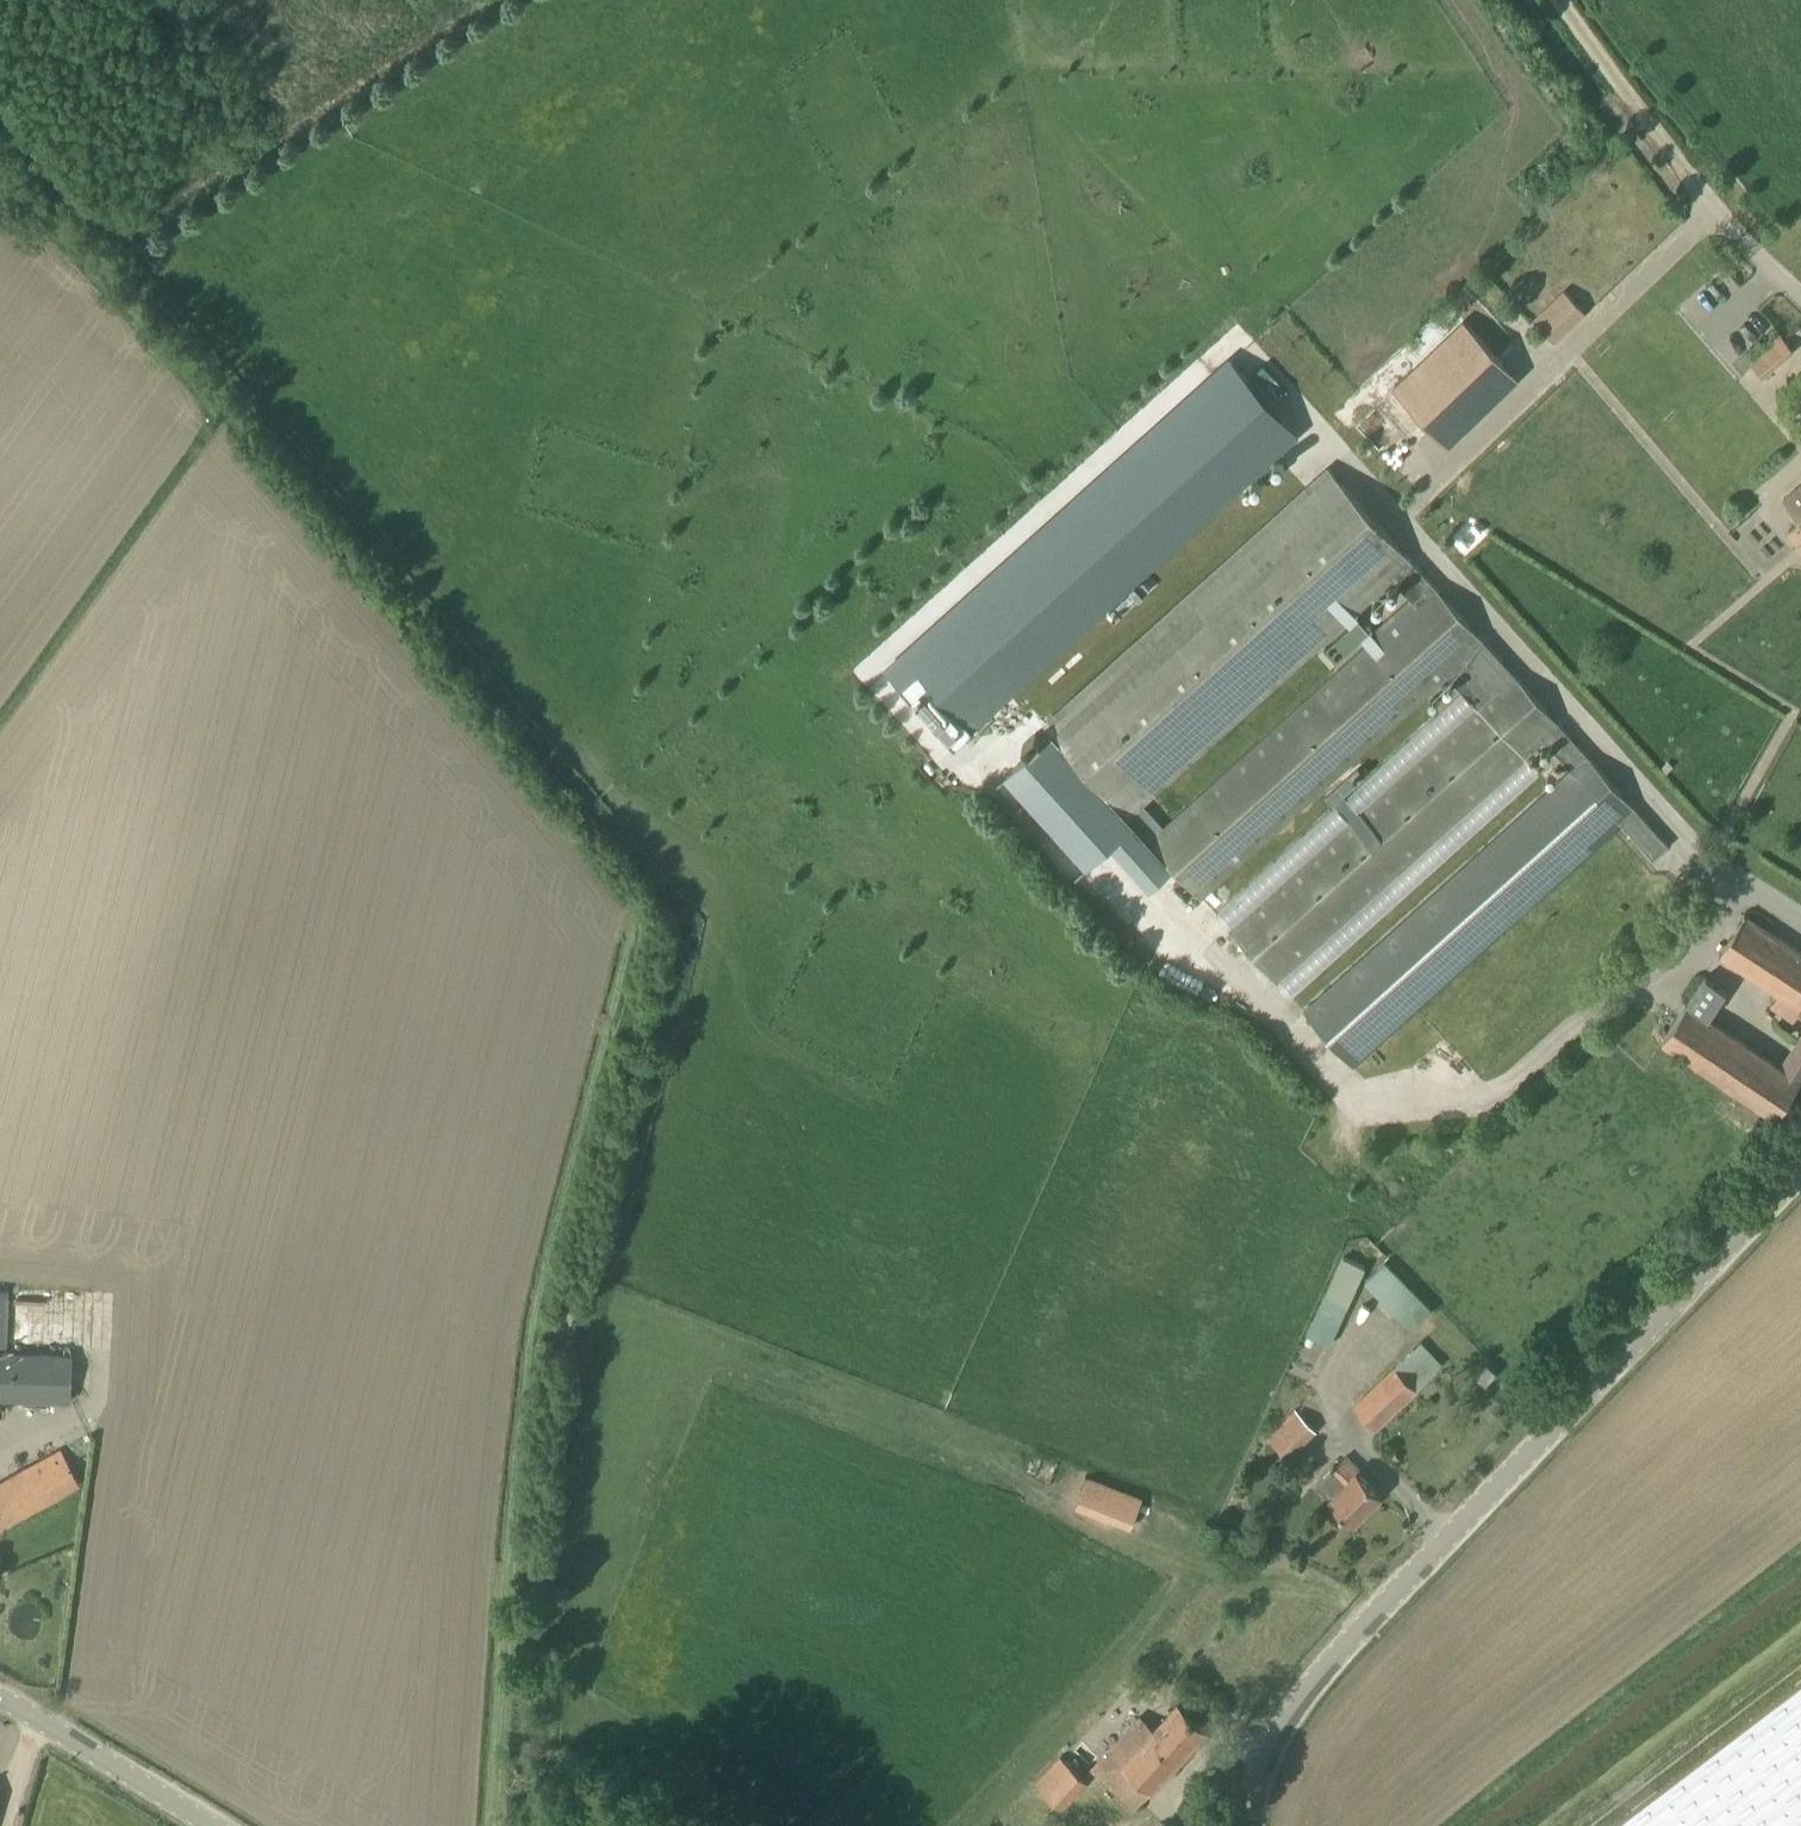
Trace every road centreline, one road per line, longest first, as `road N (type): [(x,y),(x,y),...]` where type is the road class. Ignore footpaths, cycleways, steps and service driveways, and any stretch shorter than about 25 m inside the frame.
road 1 (tertiary): [(1253,1825),(1265,1754),(1307,1683),(1800,1172)]
road 2 (tertiary): [(0,1693),(211,1825)]
road 3 (track): [(1556,0),(1688,175)]
road 4 (unclassified): [(1688,175),(1800,296)]

